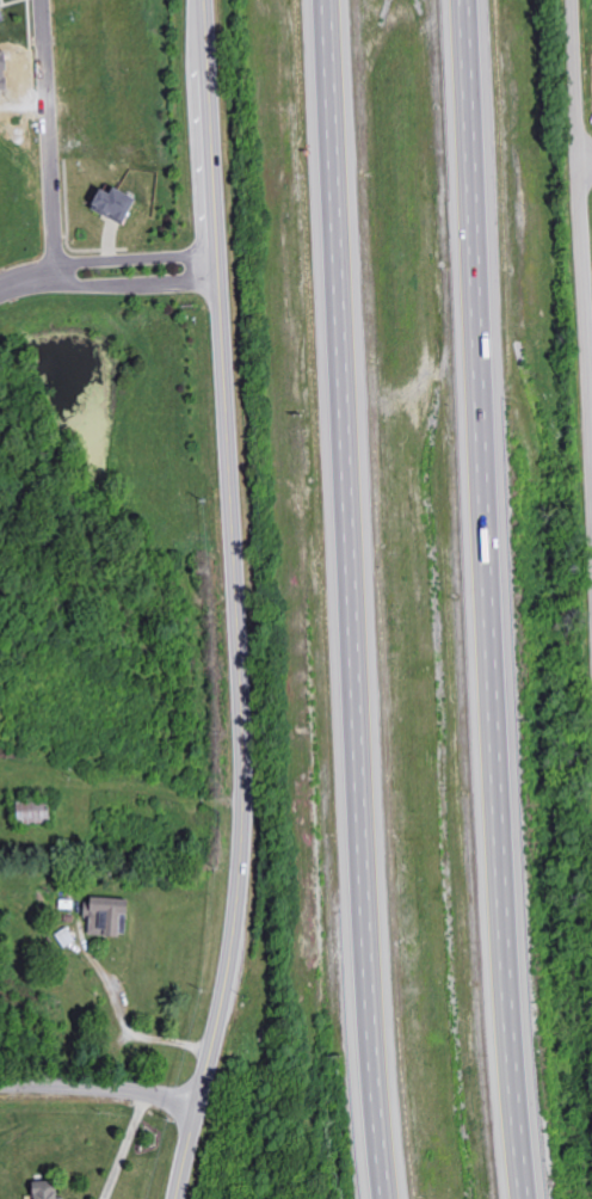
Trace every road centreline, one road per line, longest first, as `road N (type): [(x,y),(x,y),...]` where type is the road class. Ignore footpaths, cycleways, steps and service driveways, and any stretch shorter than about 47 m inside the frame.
road 1 (primary): [(204,0),(243,782),(232,955),(177,1198)]
road 2 (motorway): [(525,1198),(502,929),(464,0)]
road 3 (motorway): [(324,0),(385,1198)]
road 4 (residential): [(572,0),(591,494)]
road 5 (residential): [(41,0),(55,272)]
road 6 (residential): [(198,1109),(101,1089),(0,1085)]
road 7 (residential): [(55,272),(97,287),(220,282)]
road 8 (residential): [(218,257),(55,272)]

